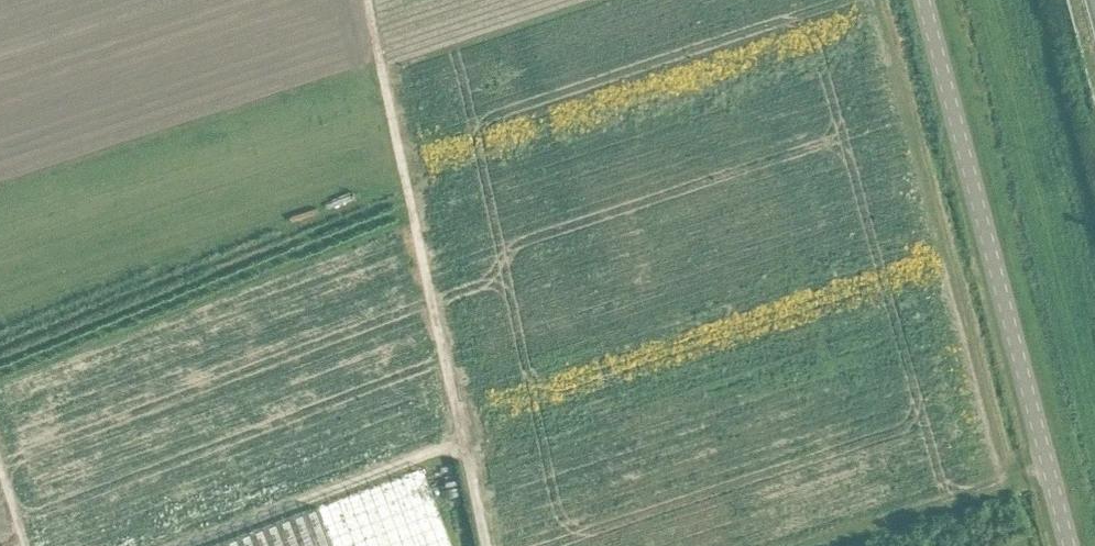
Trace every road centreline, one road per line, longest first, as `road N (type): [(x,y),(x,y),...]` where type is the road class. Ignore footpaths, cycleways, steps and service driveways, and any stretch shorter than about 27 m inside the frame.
road 1 (unclassified): [(1068,545),(922,0)]

